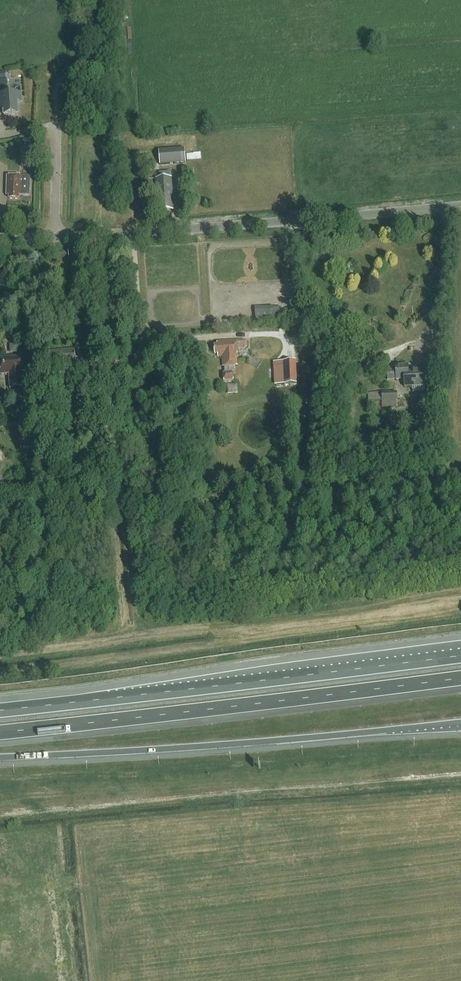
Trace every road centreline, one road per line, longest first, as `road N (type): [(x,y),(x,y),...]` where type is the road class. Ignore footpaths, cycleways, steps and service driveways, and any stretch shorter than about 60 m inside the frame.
road 1 (motorway): [(460,655),(0,709)]
road 2 (motorway): [(0,732),(460,682)]
road 3 (motorway): [(0,757),(460,722)]
road 4 (unclassified): [(55,236),(460,203)]
road 5 (track): [(106,234),(125,508)]

